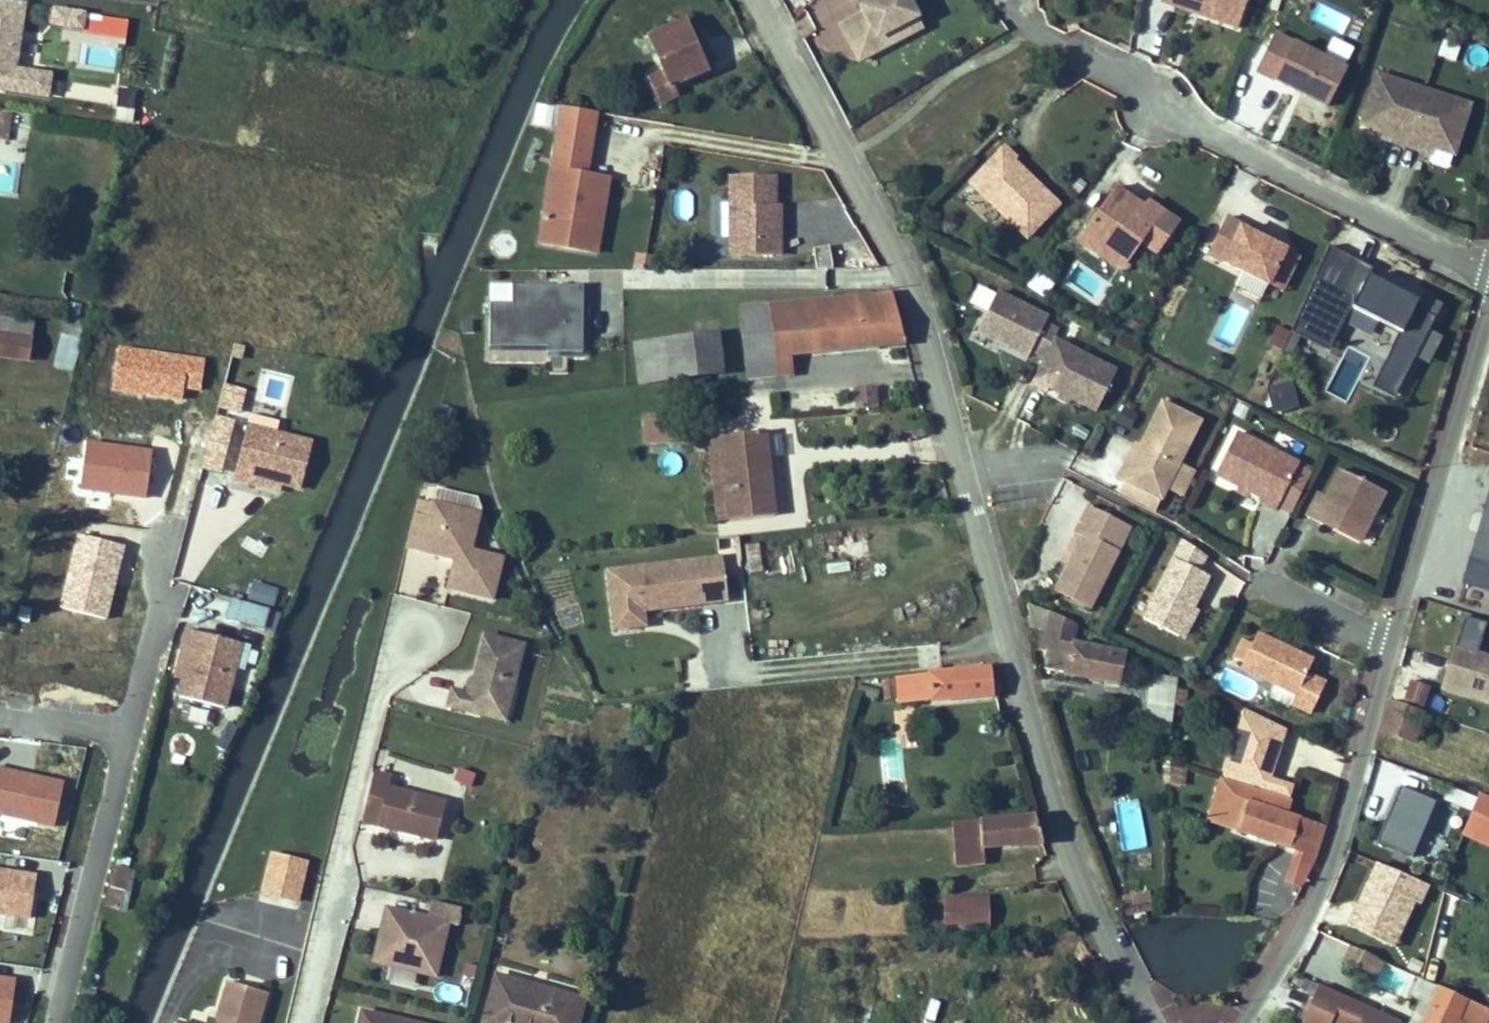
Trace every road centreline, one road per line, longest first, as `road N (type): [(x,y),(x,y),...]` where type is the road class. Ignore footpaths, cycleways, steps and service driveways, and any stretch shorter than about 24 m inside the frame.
road 1 (unclassified): [(757,0),(852,163),(922,319),(1065,844),(1151,1022)]
road 2 (residential): [(1488,287),(1344,820),(1320,886),(1246,1022)]
road 3 (residential): [(1488,265),(1199,121),(1005,7)]
road 4 (residential): [(55,1022),(173,585)]
road 5 (residential): [(298,1022),(392,602)]

